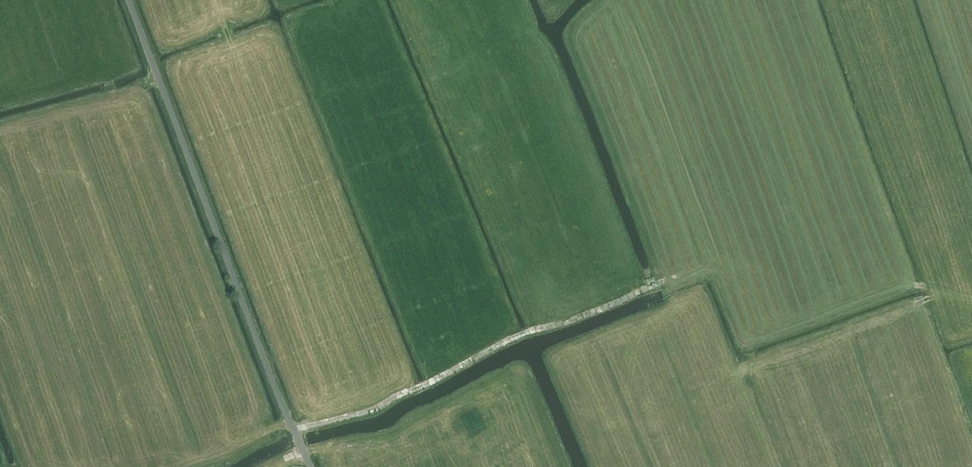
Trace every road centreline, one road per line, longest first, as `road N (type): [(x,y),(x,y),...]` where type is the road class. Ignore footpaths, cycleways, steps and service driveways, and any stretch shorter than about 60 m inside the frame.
road 1 (unclassified): [(311,466),(129,0)]

